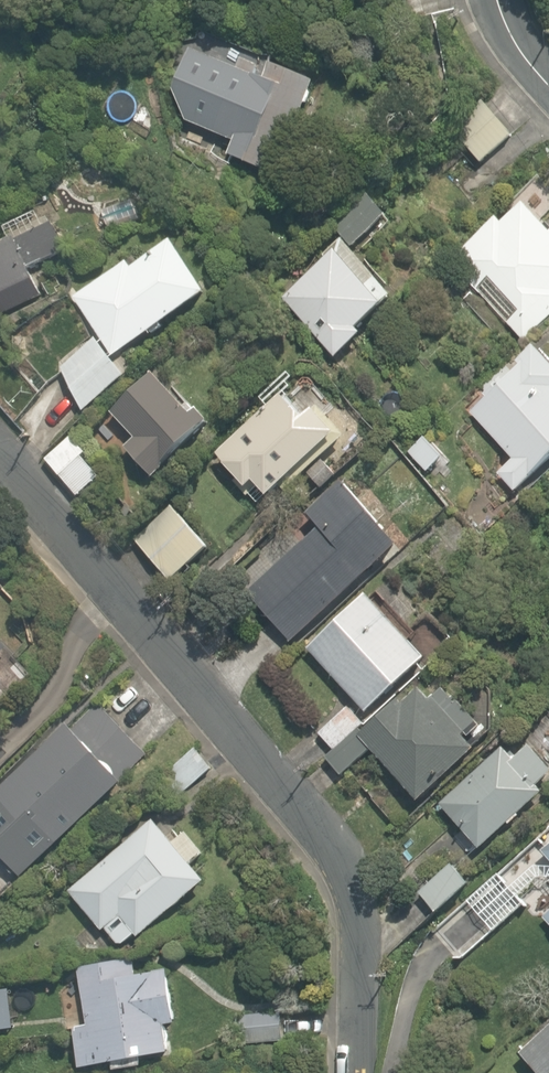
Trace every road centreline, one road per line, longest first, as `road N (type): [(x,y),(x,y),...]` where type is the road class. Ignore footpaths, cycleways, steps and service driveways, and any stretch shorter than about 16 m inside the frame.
road 1 (residential): [(359,1072),(365,906),(356,879),(0,457)]

